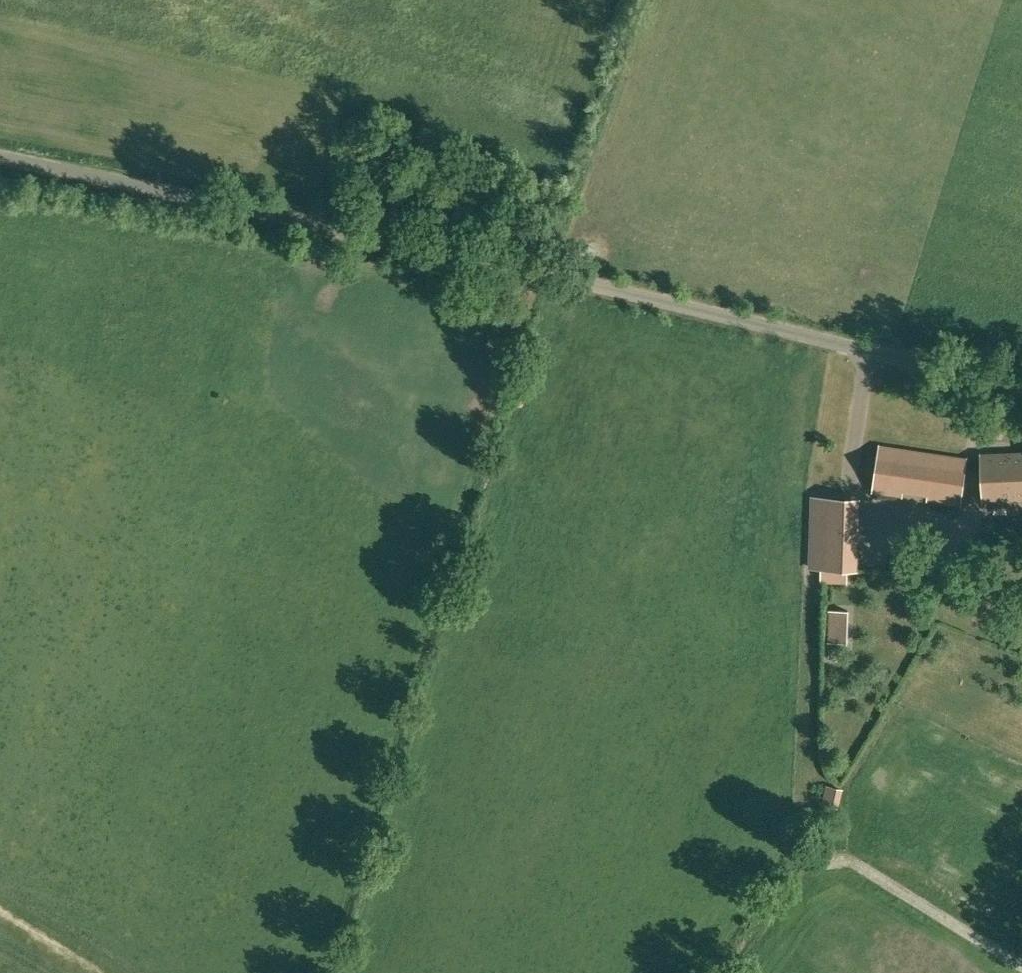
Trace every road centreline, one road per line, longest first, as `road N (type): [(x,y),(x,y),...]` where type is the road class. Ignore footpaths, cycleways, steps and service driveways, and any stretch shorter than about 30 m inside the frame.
road 1 (unclassified): [(1021,386),(512,261),(0,154)]

